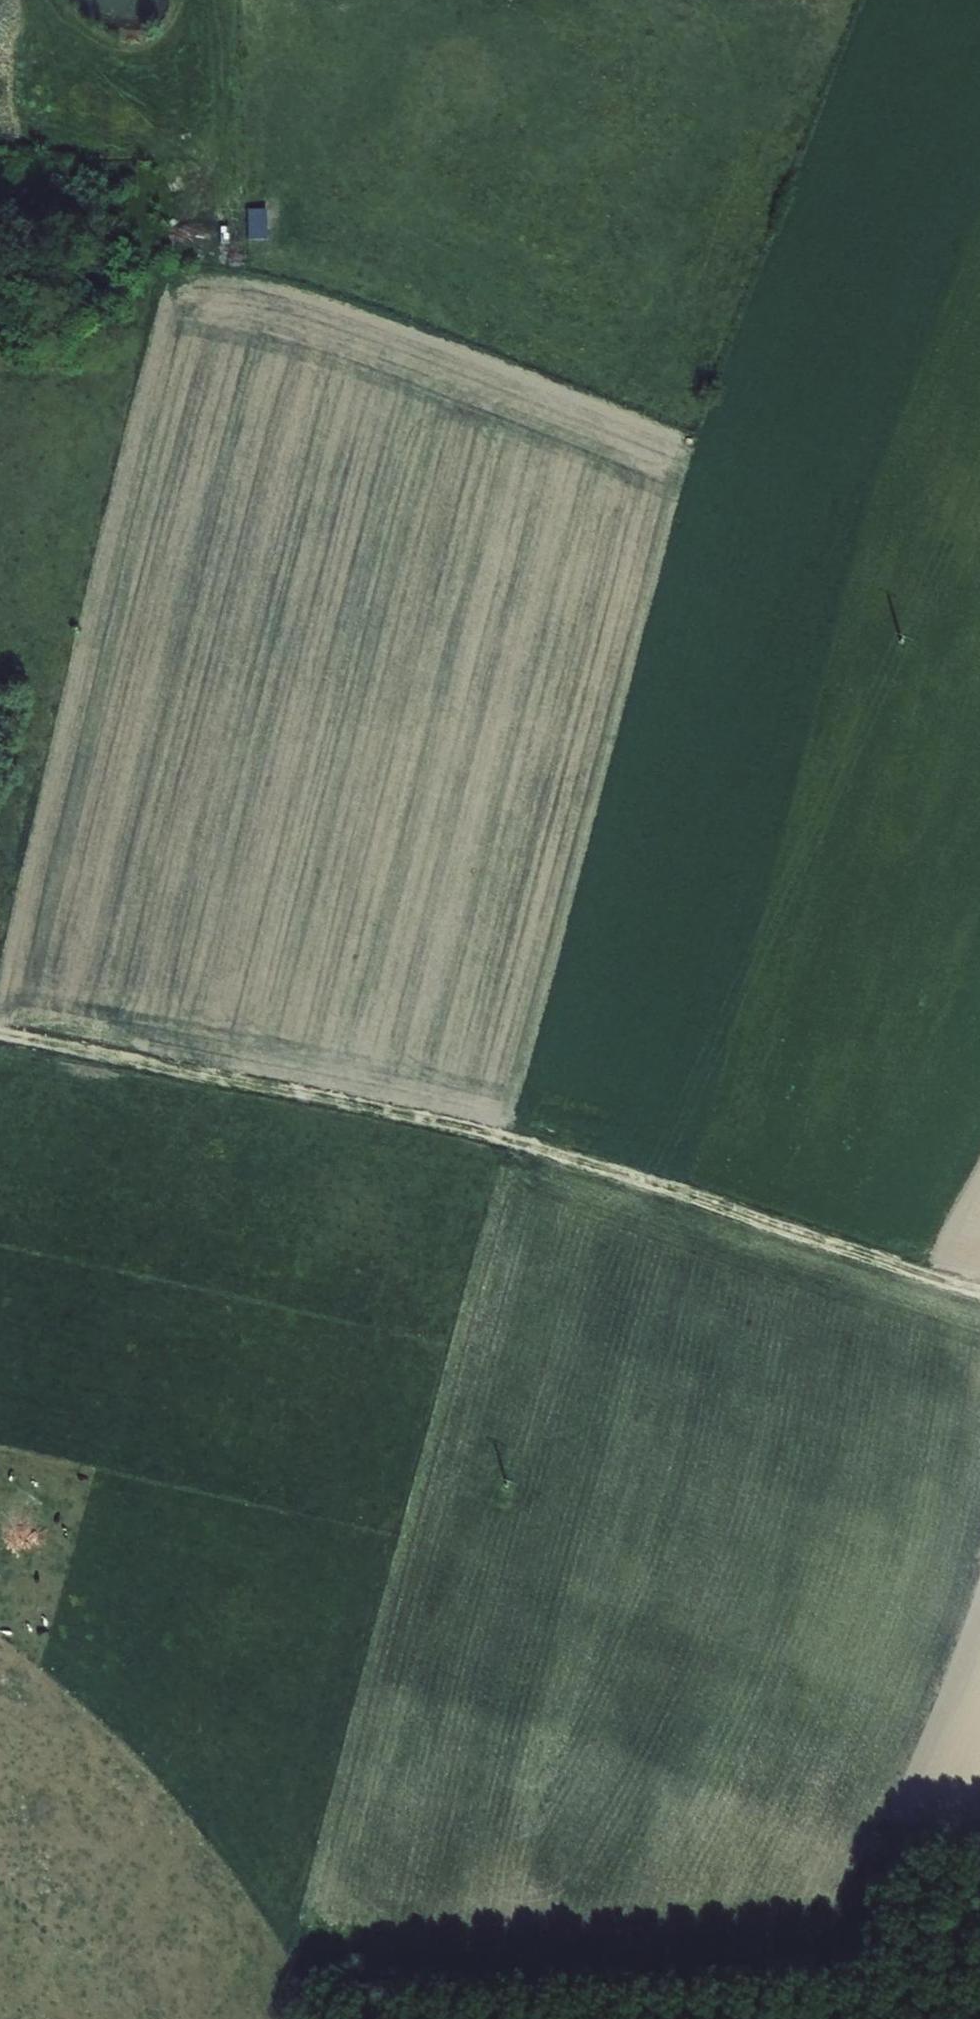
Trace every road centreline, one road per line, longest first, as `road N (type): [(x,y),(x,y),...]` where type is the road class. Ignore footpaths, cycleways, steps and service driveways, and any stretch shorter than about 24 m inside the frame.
road 1 (track): [(979,1299),(554,1154),(0,1034)]

